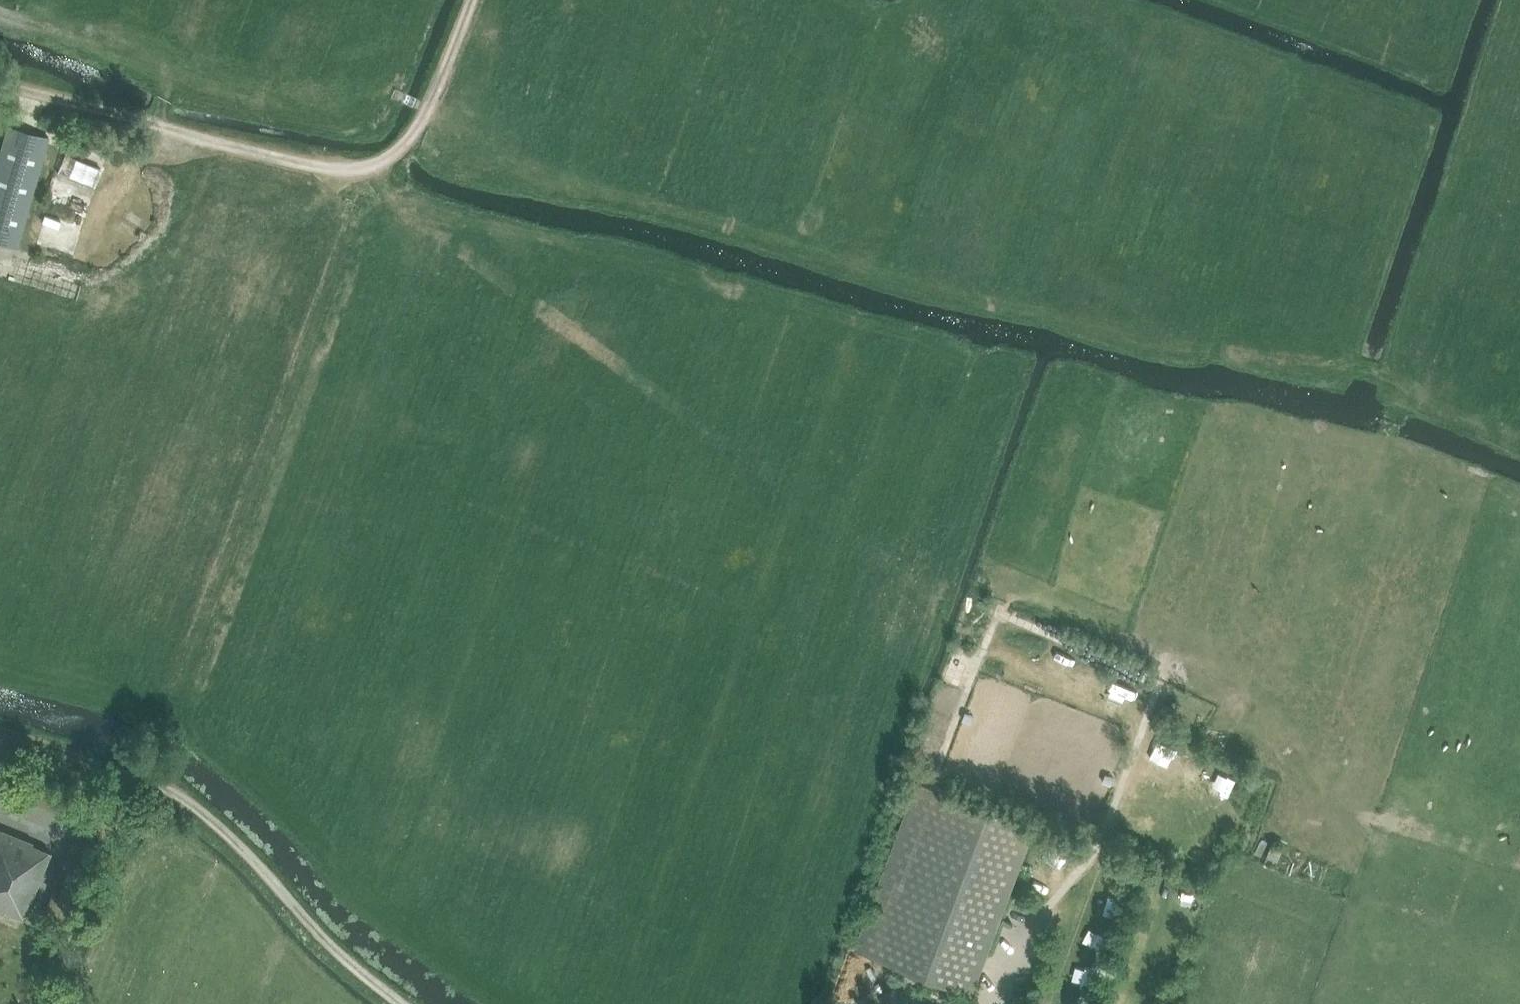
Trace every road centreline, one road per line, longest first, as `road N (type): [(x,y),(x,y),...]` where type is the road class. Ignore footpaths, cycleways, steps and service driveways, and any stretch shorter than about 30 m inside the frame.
road 1 (track): [(1006,1003),(1044,909),(1097,848),(1159,686),(997,615),(1002,604)]
road 2 (track): [(0,728),(168,789),(254,857),(320,936),(402,1003)]
road 3 (track): [(0,10),(167,86),(158,131)]

